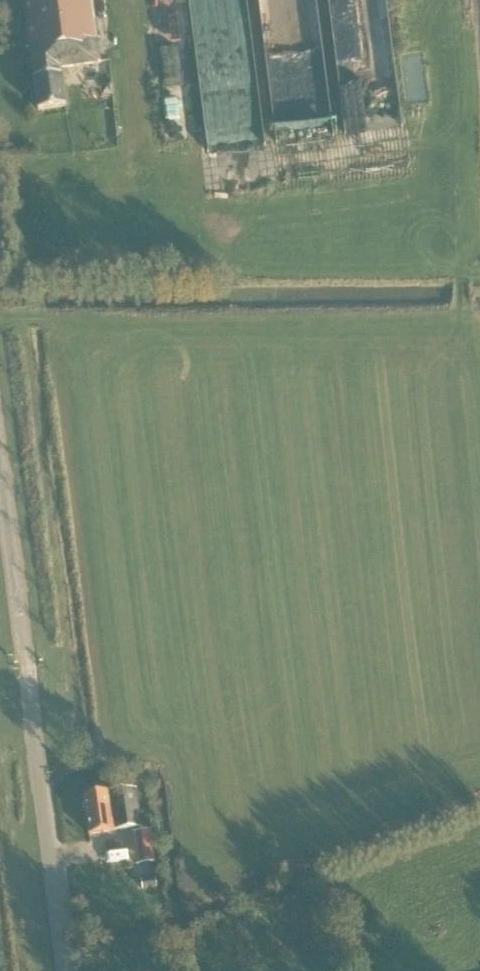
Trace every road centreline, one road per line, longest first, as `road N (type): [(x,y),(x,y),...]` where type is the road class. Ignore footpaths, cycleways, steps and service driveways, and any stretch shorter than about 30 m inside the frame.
road 1 (tertiary): [(66,970),(0,464)]

